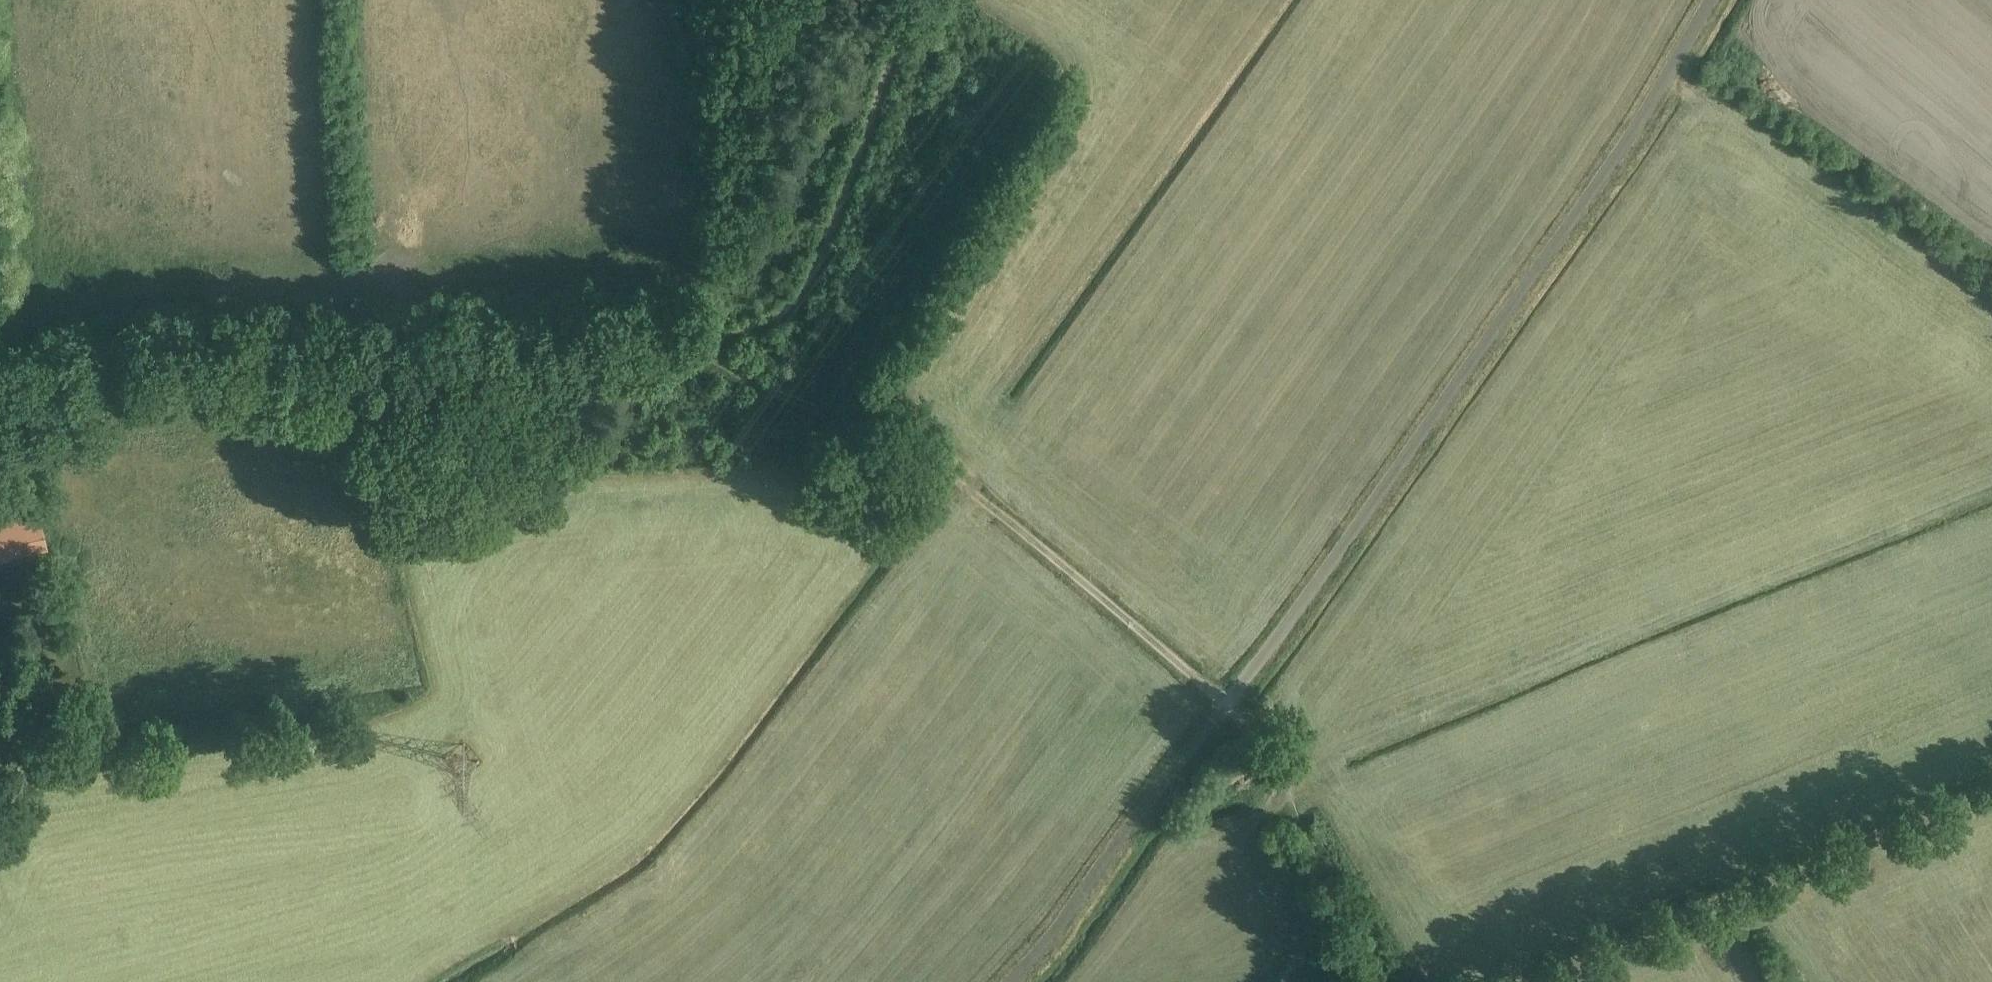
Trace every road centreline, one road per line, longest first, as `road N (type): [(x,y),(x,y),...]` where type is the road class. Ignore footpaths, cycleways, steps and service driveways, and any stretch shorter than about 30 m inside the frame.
road 1 (unclassified): [(1227,706),(1571,245),(1711,0)]
road 2 (track): [(1227,706),(1072,572),(892,439),(632,323)]

